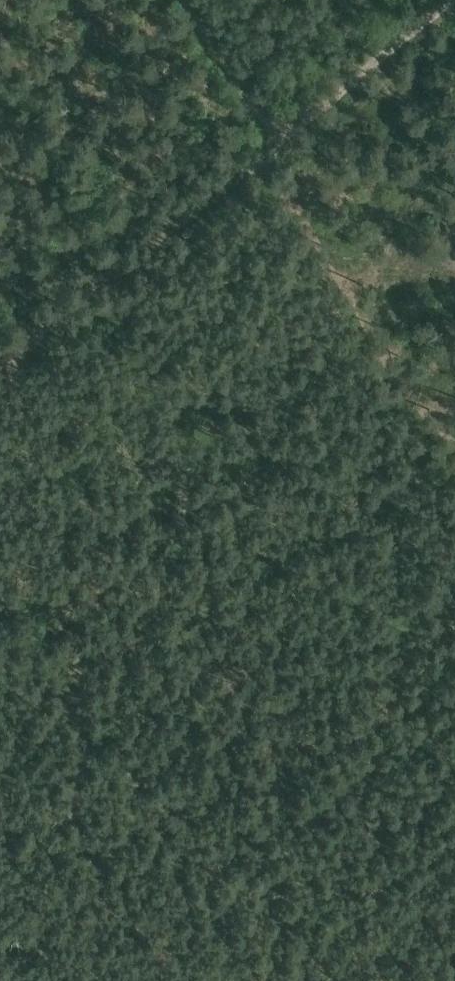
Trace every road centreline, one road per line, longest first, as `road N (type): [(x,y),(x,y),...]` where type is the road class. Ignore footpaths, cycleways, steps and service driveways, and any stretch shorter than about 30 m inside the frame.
road 1 (track): [(451,0),(0,368)]
road 2 (track): [(263,158),(388,365),(454,448)]
road 3 (track): [(184,0),(273,141)]

